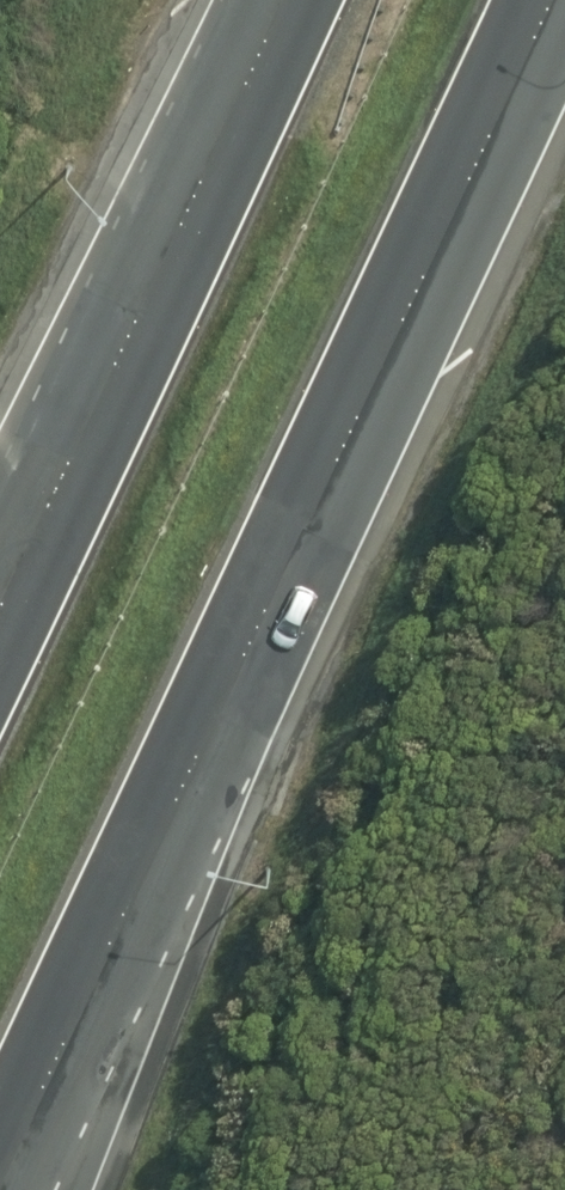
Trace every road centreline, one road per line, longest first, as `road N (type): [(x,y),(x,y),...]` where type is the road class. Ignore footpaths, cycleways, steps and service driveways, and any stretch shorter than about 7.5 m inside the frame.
road 1 (motorway): [(546,0),(176,803)]
road 2 (motorway): [(0,609),(280,0)]
road 3 (motorway): [(176,803),(0,1177)]
road 4 (motorway): [(176,803),(56,1189)]

